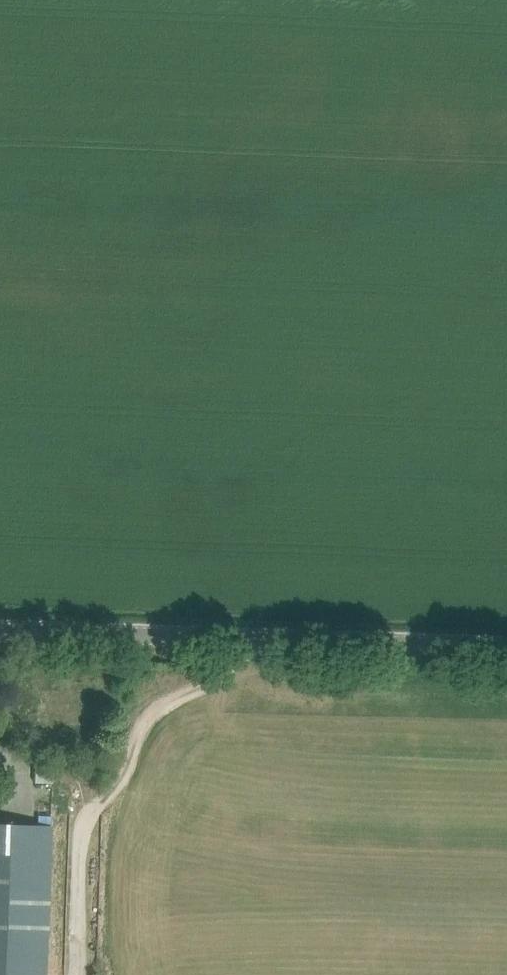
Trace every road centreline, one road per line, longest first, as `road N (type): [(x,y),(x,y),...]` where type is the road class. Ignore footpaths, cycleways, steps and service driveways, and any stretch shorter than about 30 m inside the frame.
road 1 (tertiary): [(506,647),(0,630)]

